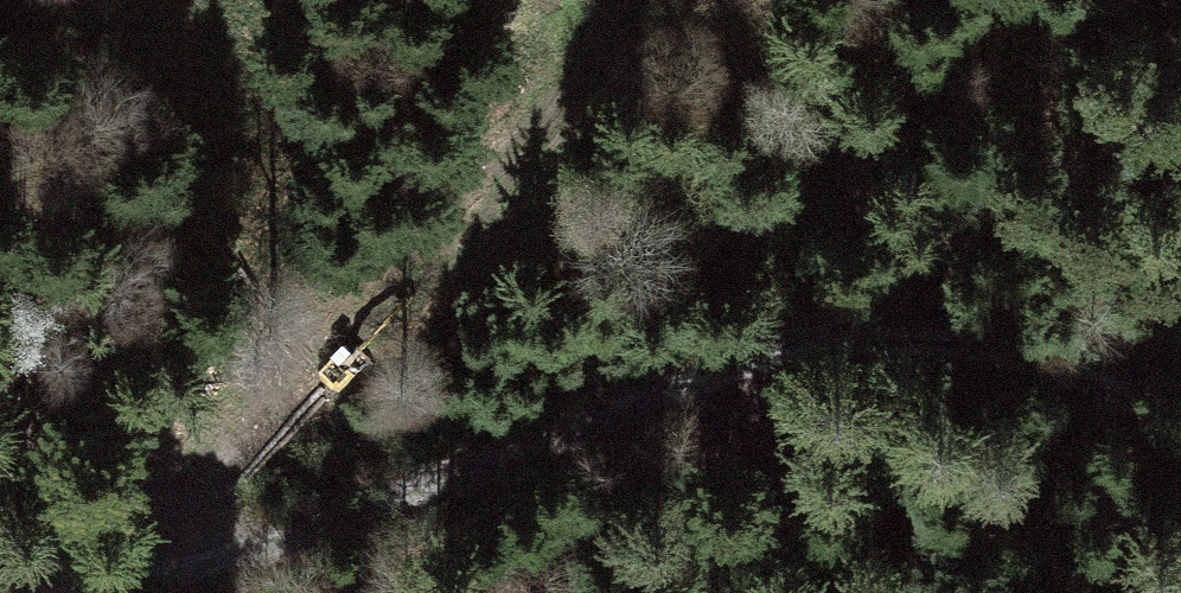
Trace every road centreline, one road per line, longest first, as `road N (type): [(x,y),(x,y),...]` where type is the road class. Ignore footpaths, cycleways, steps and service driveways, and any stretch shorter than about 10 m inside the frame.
road 1 (track): [(805,334),(948,249),(1046,179),(1180,56)]
road 2 (track): [(805,334),(368,492)]
road 3 (track): [(1180,431),(1111,386),(1018,351),(891,329),(805,334)]
road 4 (track): [(368,492),(0,401)]
road 5 (track): [(368,492),(119,592)]

